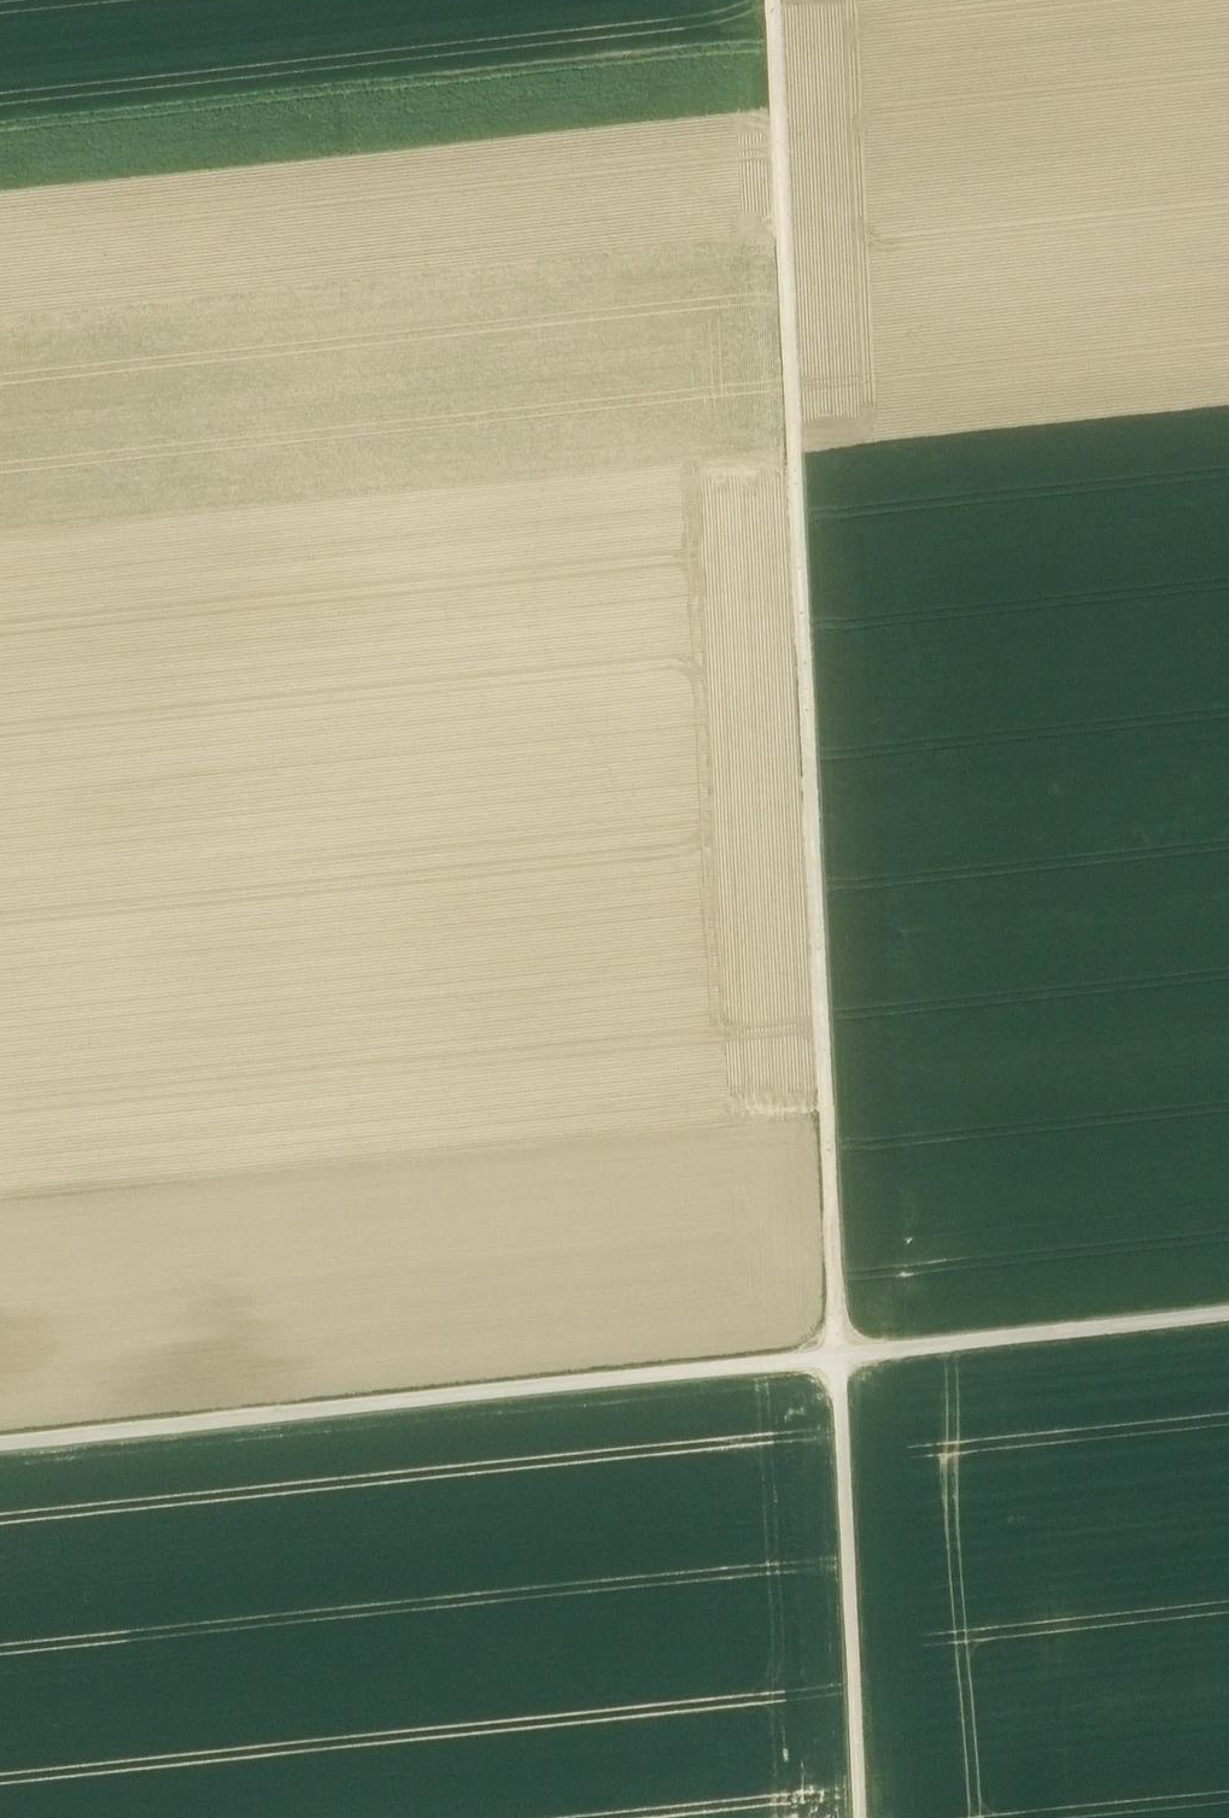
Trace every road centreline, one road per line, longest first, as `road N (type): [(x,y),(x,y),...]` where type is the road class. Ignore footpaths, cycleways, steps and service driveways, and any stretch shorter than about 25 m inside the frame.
road 1 (track): [(0,1447),(838,1356),(772,0)]
road 2 (track): [(1228,1314),(838,1356),(860,1817)]

